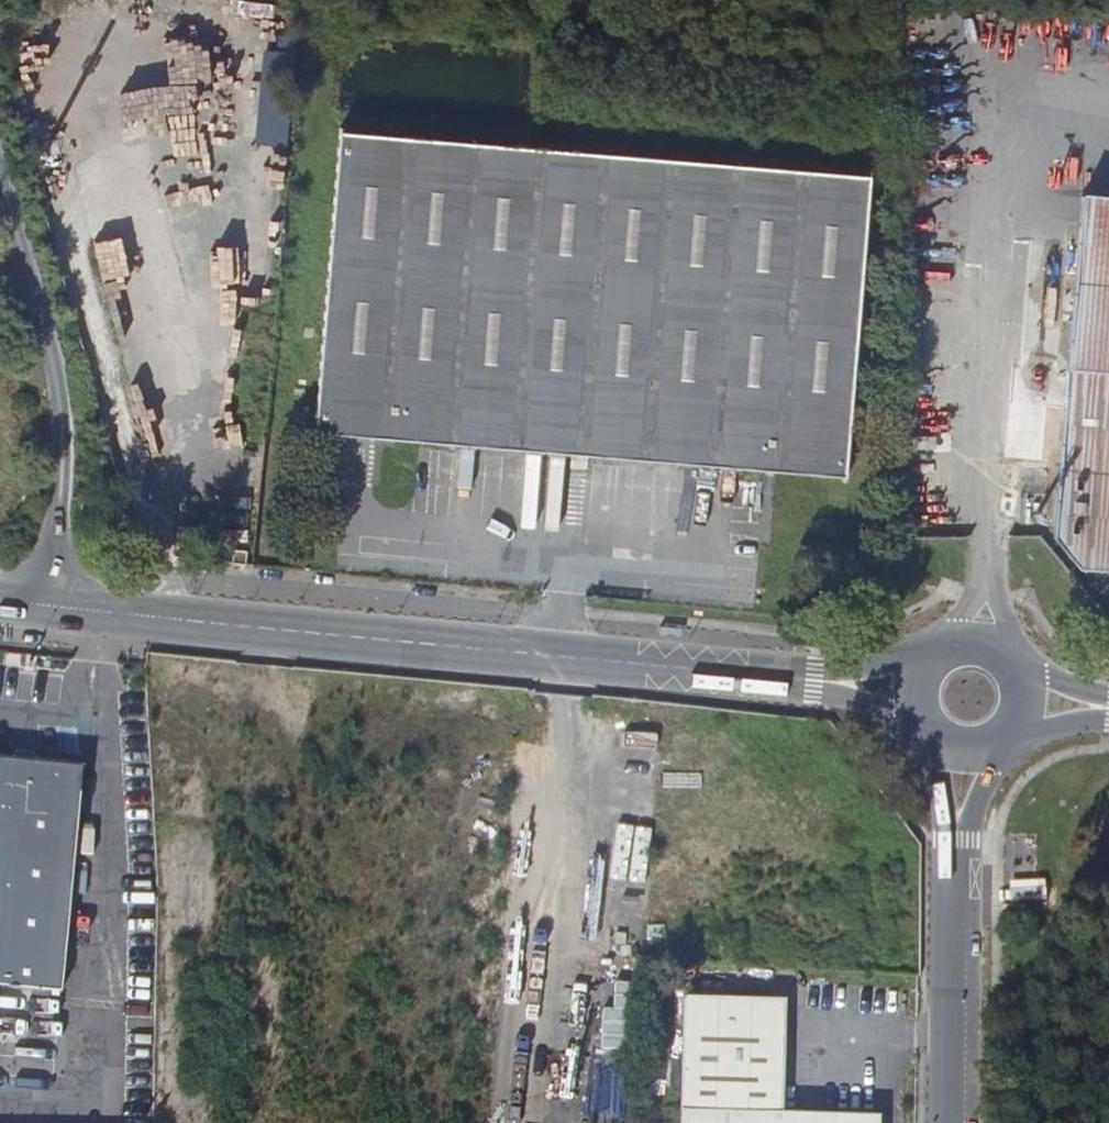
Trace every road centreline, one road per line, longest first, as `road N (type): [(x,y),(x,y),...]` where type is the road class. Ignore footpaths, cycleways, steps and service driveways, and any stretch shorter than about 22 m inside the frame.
road 1 (unclassified): [(52,604),(928,693)]
road 2 (unclassified): [(52,604),(62,468),(52,377),(0,186)]
road 3 (unclassified): [(946,1122),(952,842),(968,736)]
road 4 (unclassified): [(1008,700),(998,669),(967,656),(945,663),(928,693)]

